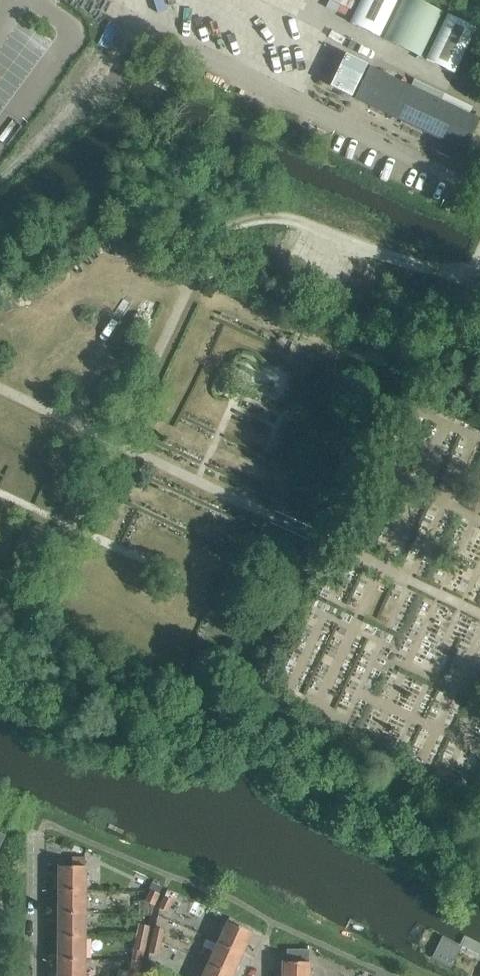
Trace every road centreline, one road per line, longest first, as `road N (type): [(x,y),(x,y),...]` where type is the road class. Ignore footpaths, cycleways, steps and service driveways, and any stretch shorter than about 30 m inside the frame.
road 1 (residential): [(35,833),(36,975)]

